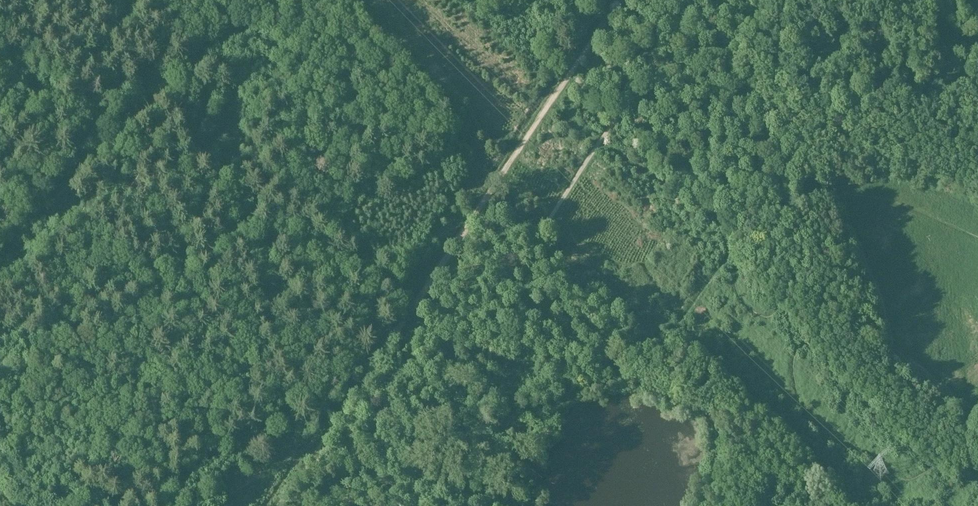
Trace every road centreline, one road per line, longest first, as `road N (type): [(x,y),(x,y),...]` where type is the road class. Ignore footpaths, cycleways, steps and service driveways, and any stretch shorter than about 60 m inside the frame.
road 1 (track): [(117,505),(163,446),(259,268),(353,126),(376,83),(392,23),(410,0)]
road 2 (track): [(307,467),(549,106)]
road 3 (track): [(0,249),(129,127),(244,0)]
road 4 (track): [(549,106),(721,220)]
road 5 (track): [(523,505),(529,440),(554,402),(609,379),(643,380)]
road 6 (track): [(643,380),(743,236)]
road 7 (track): [(375,366),(437,505)]
road 8 (track): [(846,214),(888,297),(893,341)]
road 9 (track): [(743,236),(764,211),(796,192),(828,193),(846,214)]

